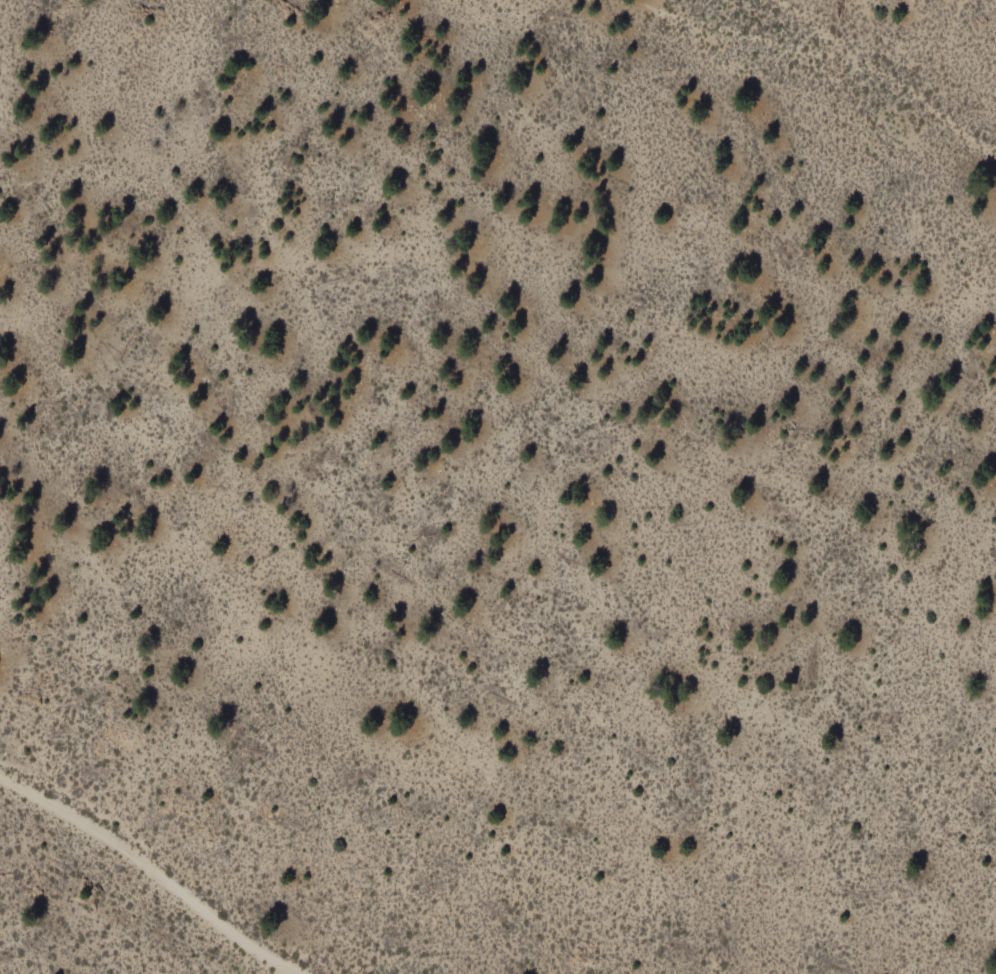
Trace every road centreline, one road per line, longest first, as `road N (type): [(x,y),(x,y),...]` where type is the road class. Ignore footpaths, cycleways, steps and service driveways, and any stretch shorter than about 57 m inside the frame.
road 1 (residential): [(287,973),(138,864),(0,786)]

